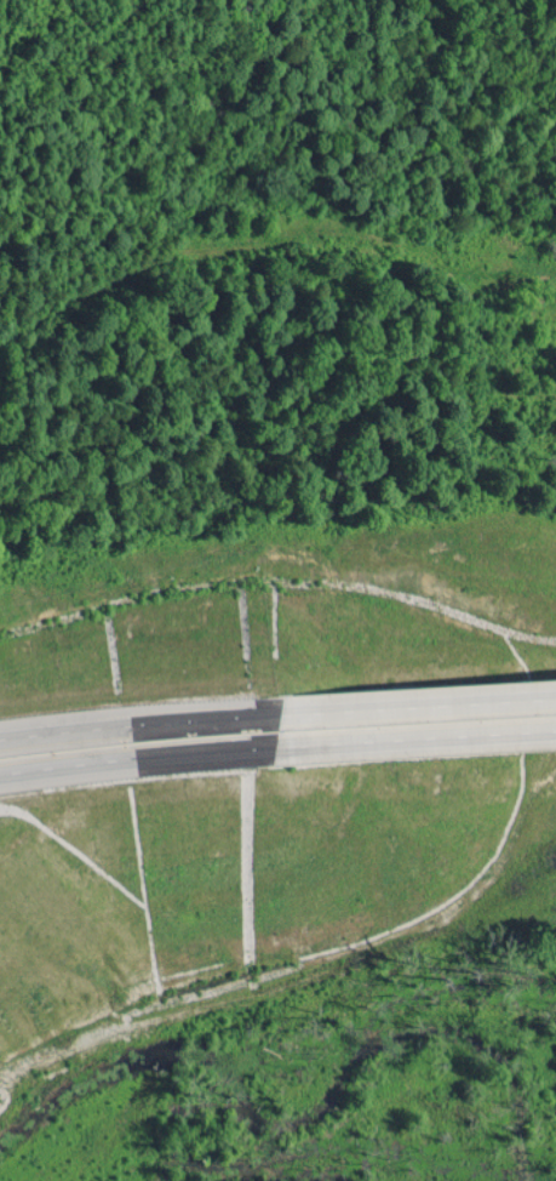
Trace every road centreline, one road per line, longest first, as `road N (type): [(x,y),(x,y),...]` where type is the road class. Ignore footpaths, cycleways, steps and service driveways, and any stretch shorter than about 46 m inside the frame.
road 1 (motorway): [(227,752),(555,732)]
road 2 (motorway): [(555,699),(233,718)]
road 3 (motorway): [(233,718),(0,739)]
road 4 (motorway): [(0,774),(227,752)]

